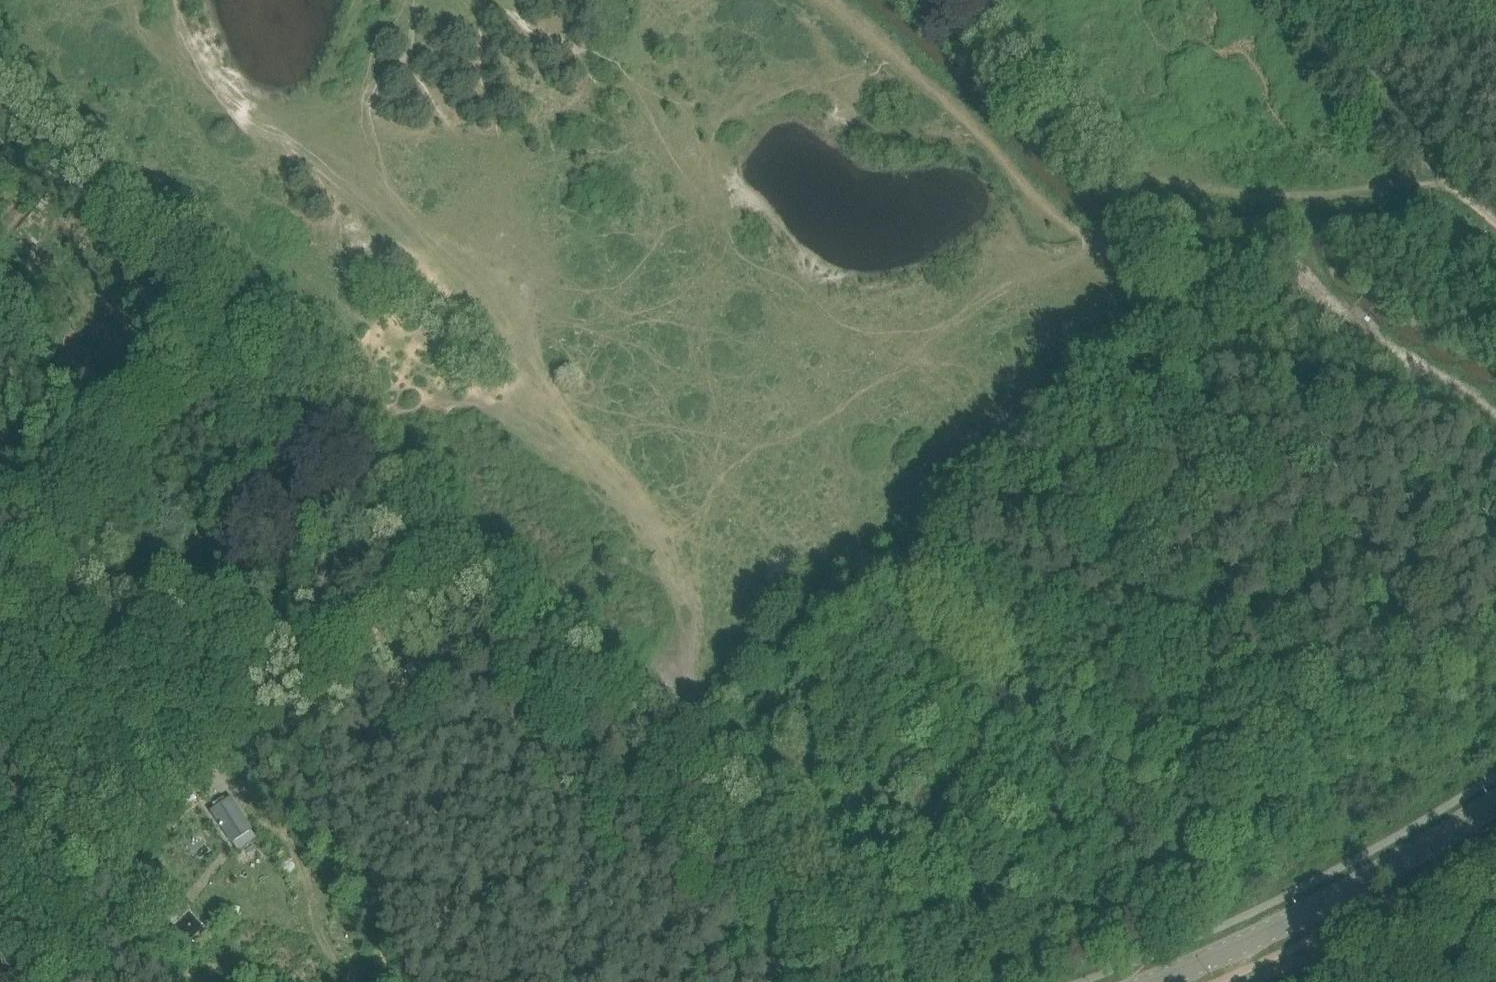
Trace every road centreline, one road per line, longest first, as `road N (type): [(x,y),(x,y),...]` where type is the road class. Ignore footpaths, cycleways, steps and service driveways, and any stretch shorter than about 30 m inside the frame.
road 1 (track): [(895,981),(726,808),(585,684),(461,551),(0,111)]
road 2 (tertiary): [(1160,981),(1356,893),(1495,800)]
road 3 (track): [(1495,221),(1311,0)]

